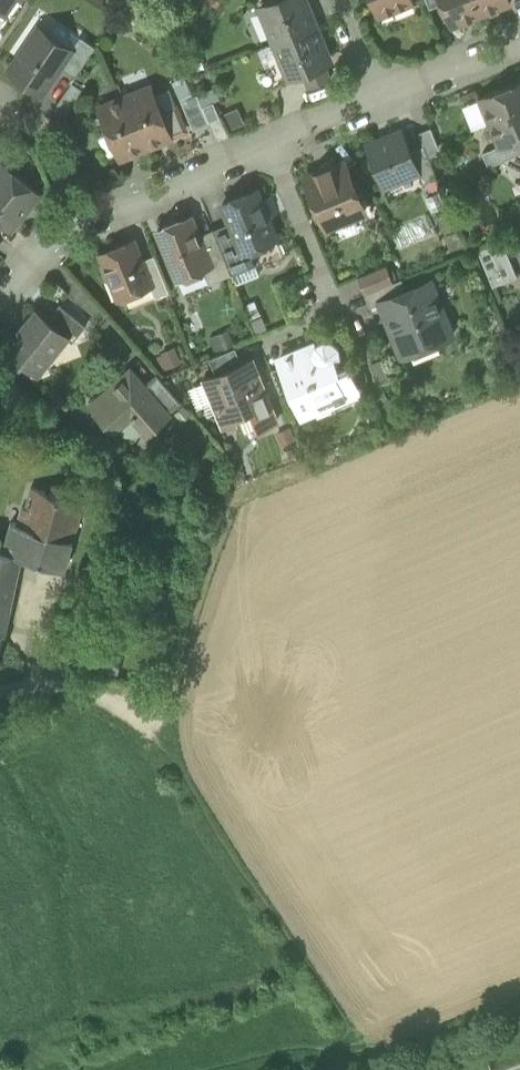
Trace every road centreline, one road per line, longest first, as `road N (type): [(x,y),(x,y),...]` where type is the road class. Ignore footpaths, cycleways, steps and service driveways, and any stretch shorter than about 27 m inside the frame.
road 1 (track): [(60,686),(114,706),(151,743),(357,1042)]
road 2 (residential): [(272,148),(77,221)]
road 3 (residential): [(272,148),(336,302)]
road 4 (residential): [(519,47),(379,106)]
road 5 (residential): [(77,221),(47,149),(0,109)]

